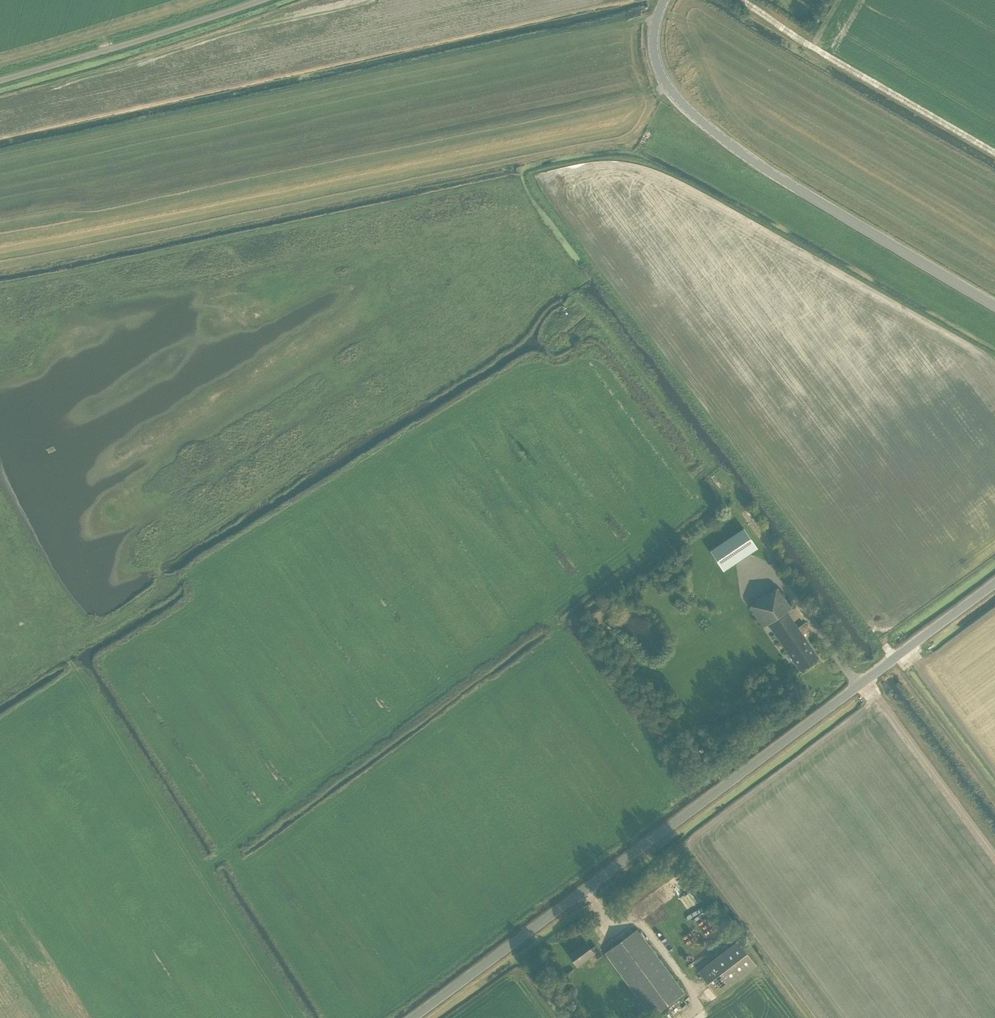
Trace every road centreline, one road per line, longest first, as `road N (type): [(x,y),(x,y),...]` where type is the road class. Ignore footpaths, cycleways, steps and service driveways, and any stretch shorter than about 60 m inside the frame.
road 1 (tertiary): [(413,1017),(994,582)]
road 2 (unclassified): [(994,306),(753,162),(700,120),(657,65),(655,24),(664,0)]
road 3 (track): [(741,0),(994,153)]
road 4 (unclassified): [(260,0),(0,80)]

